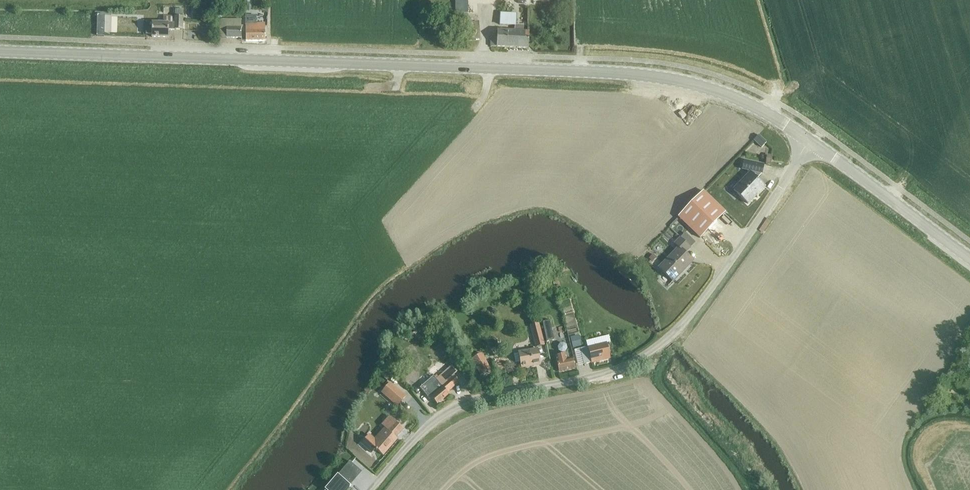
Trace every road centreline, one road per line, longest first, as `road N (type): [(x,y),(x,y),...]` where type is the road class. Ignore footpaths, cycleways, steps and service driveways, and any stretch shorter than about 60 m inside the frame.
road 1 (secondary): [(811,142),(722,93),(627,74),(0,52)]
road 2 (unclassified): [(370,489),(418,434),(458,406),(608,373),(668,338),(811,142)]
road 3 (secondary): [(811,142),(969,260)]

